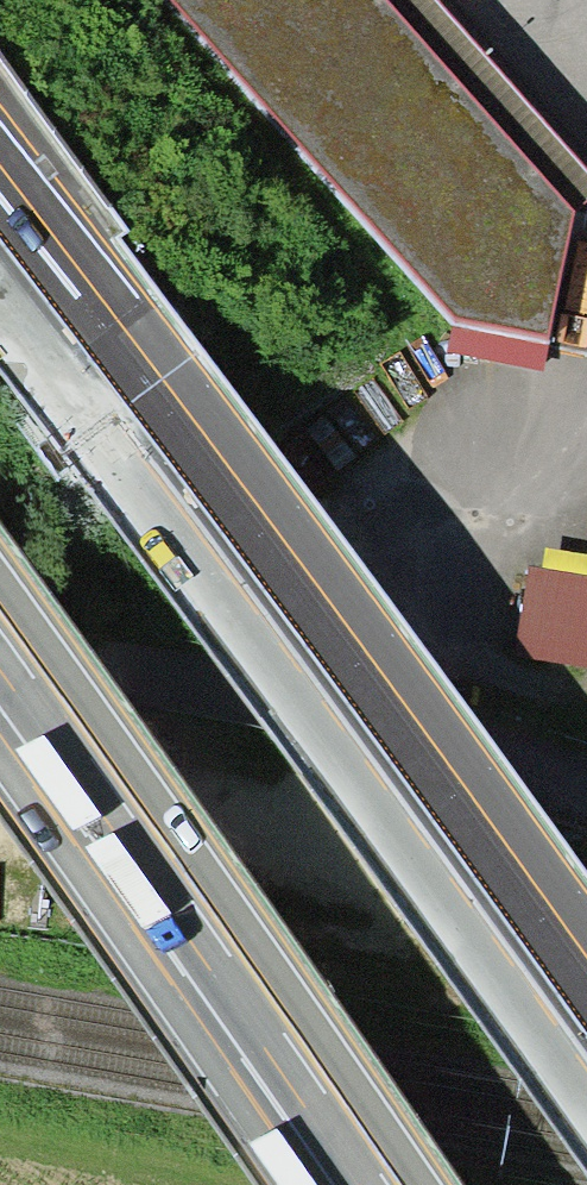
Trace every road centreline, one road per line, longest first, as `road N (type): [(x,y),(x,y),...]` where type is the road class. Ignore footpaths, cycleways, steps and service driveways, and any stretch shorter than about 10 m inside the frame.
road 1 (motorway): [(586,1069),(199,517)]
road 2 (motorway): [(0,630),(380,1184)]
road 3 (motorway): [(199,517),(170,370),(0,146)]
road 4 (motorway): [(199,517),(0,270)]

